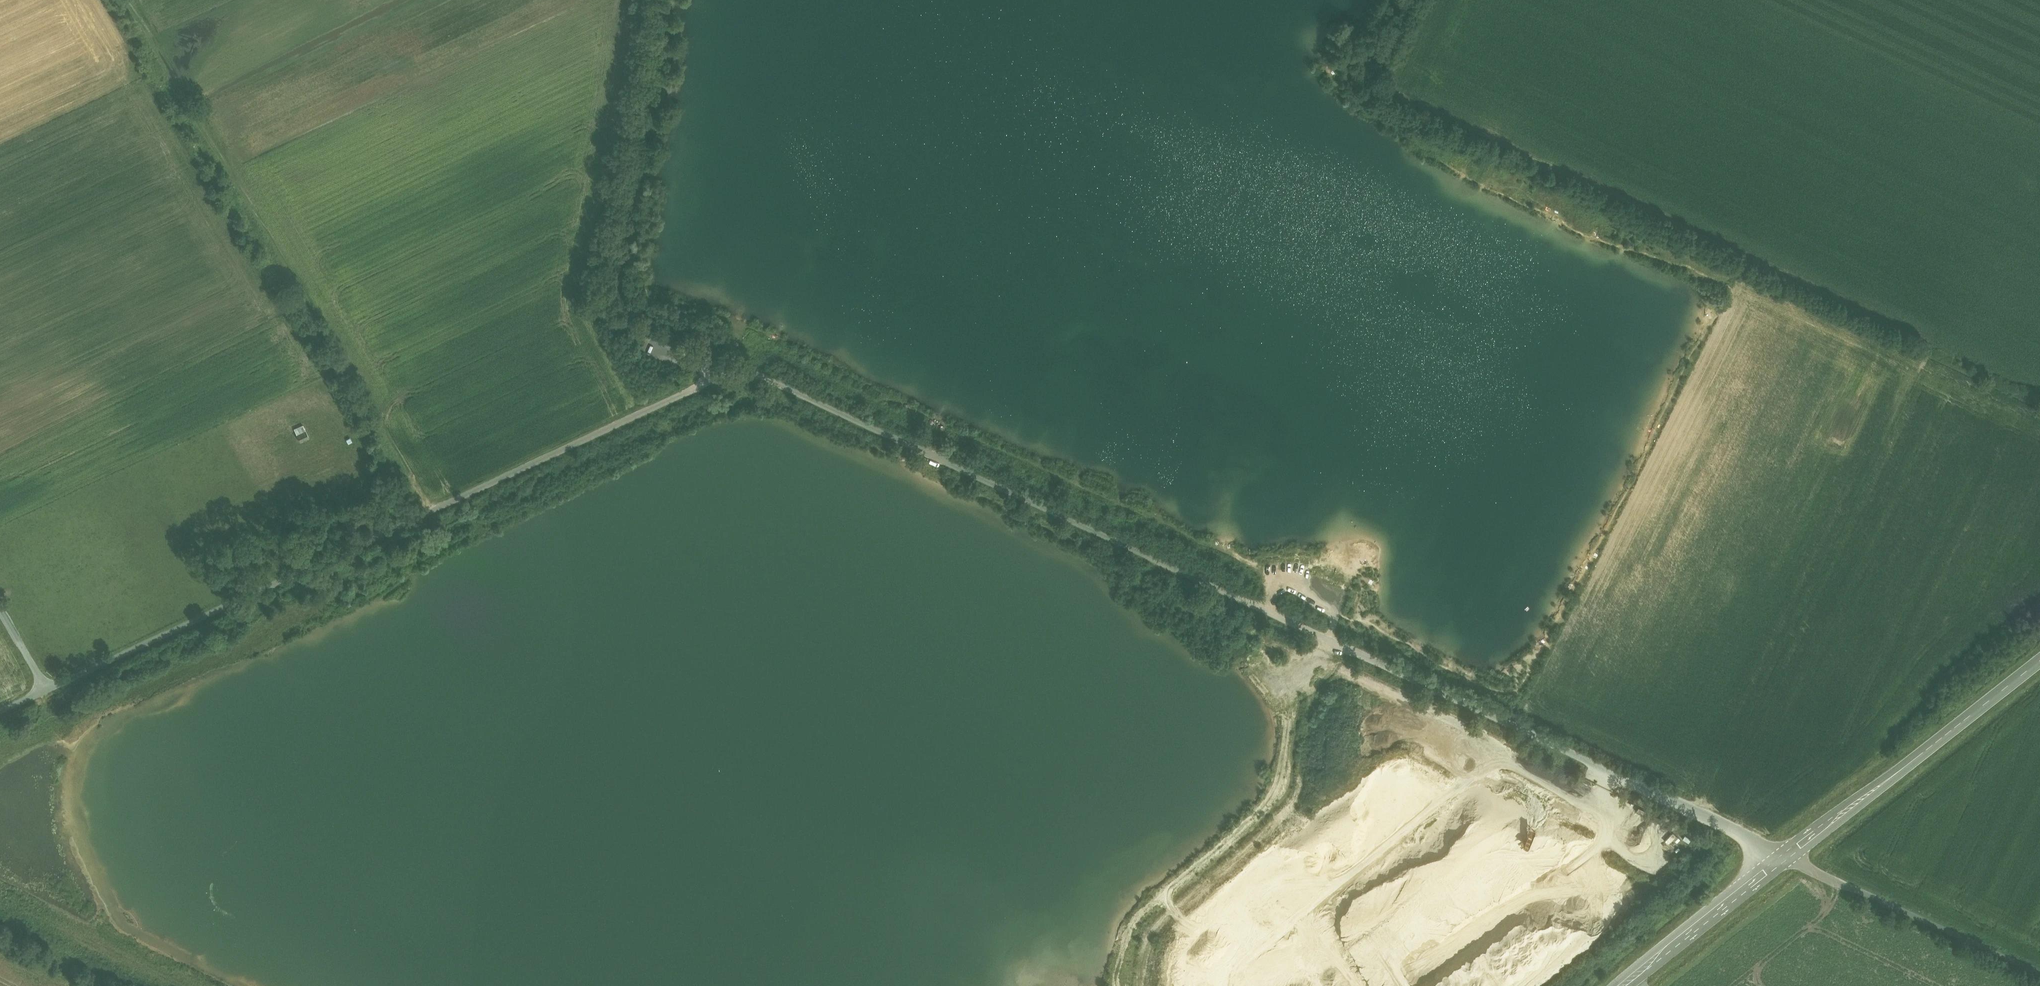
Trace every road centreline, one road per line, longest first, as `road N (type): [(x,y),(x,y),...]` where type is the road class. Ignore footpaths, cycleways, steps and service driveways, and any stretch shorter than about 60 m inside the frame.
road 1 (residential): [(1780,853),(755,376),(721,377),(0,712)]
road 2 (unclassified): [(1792,859),(2039,978)]
road 3 (primary): [(1780,853),(1611,985)]
road 4 (primary): [(1629,985),(1792,859)]
road 5 (primary): [(1908,764),(2039,660)]
road 6 (primary): [(1908,764),(1780,853)]
road 7 (primary): [(1792,859),(1908,764)]

